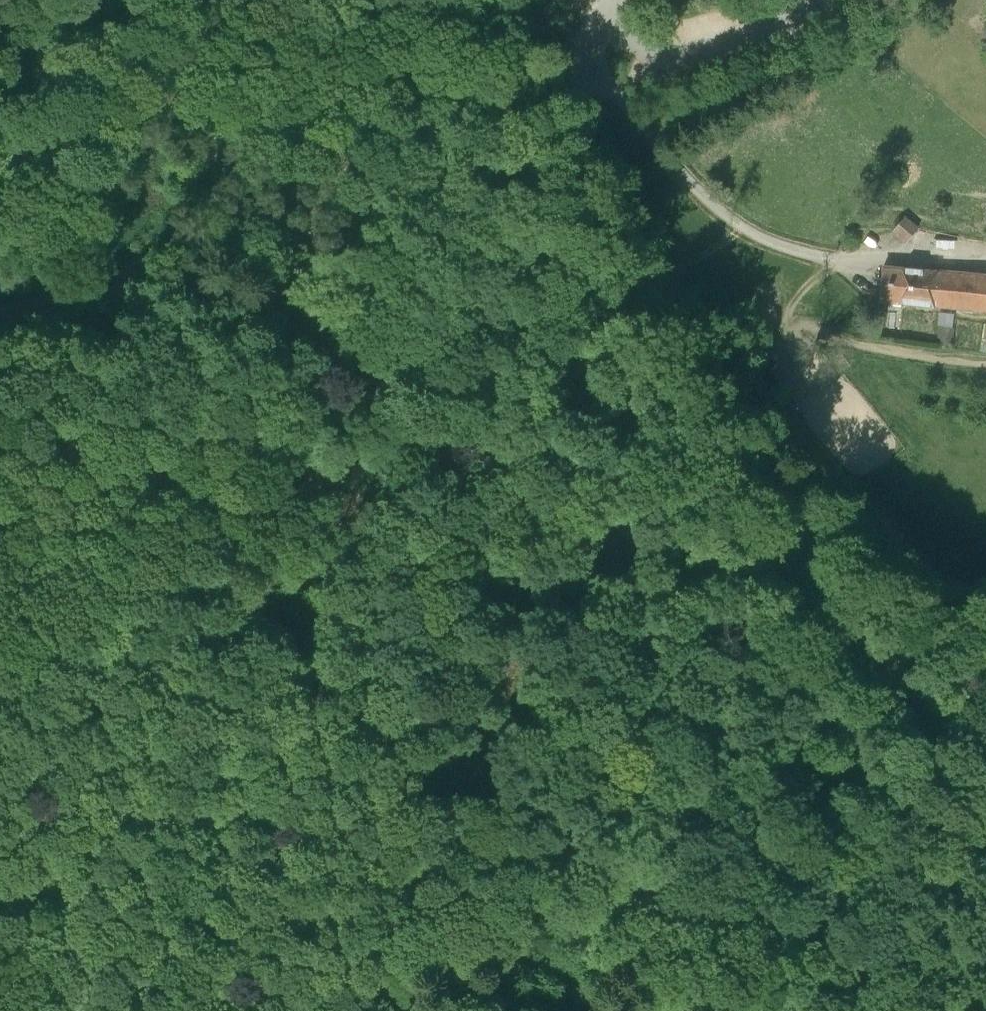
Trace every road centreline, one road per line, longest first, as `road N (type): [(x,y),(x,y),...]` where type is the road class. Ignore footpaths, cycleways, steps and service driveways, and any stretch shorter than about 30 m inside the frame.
road 1 (track): [(846,617),(509,494),(453,464),(297,305),(248,271),(201,256),(166,258),(103,292),(0,319)]
road 2 (track): [(846,617),(655,296),(586,135),(583,66)]
road 3 (track): [(985,742),(913,691),(846,617)]

